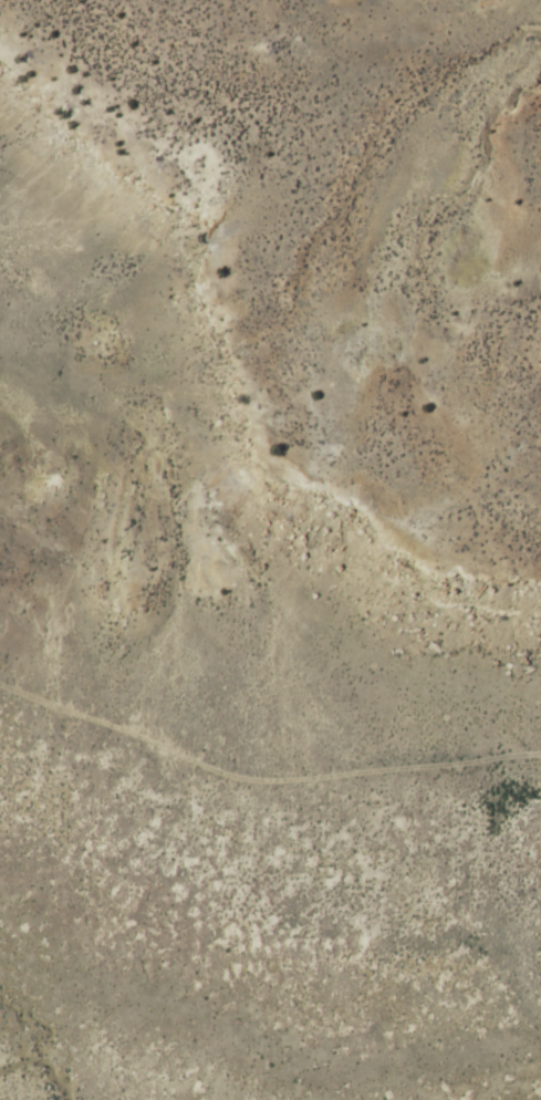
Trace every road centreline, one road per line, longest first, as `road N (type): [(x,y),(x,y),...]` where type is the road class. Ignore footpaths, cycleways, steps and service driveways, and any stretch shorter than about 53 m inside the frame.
road 1 (track): [(212,772),(296,781),(540,753)]
road 2 (track): [(212,772),(133,731),(0,683)]

